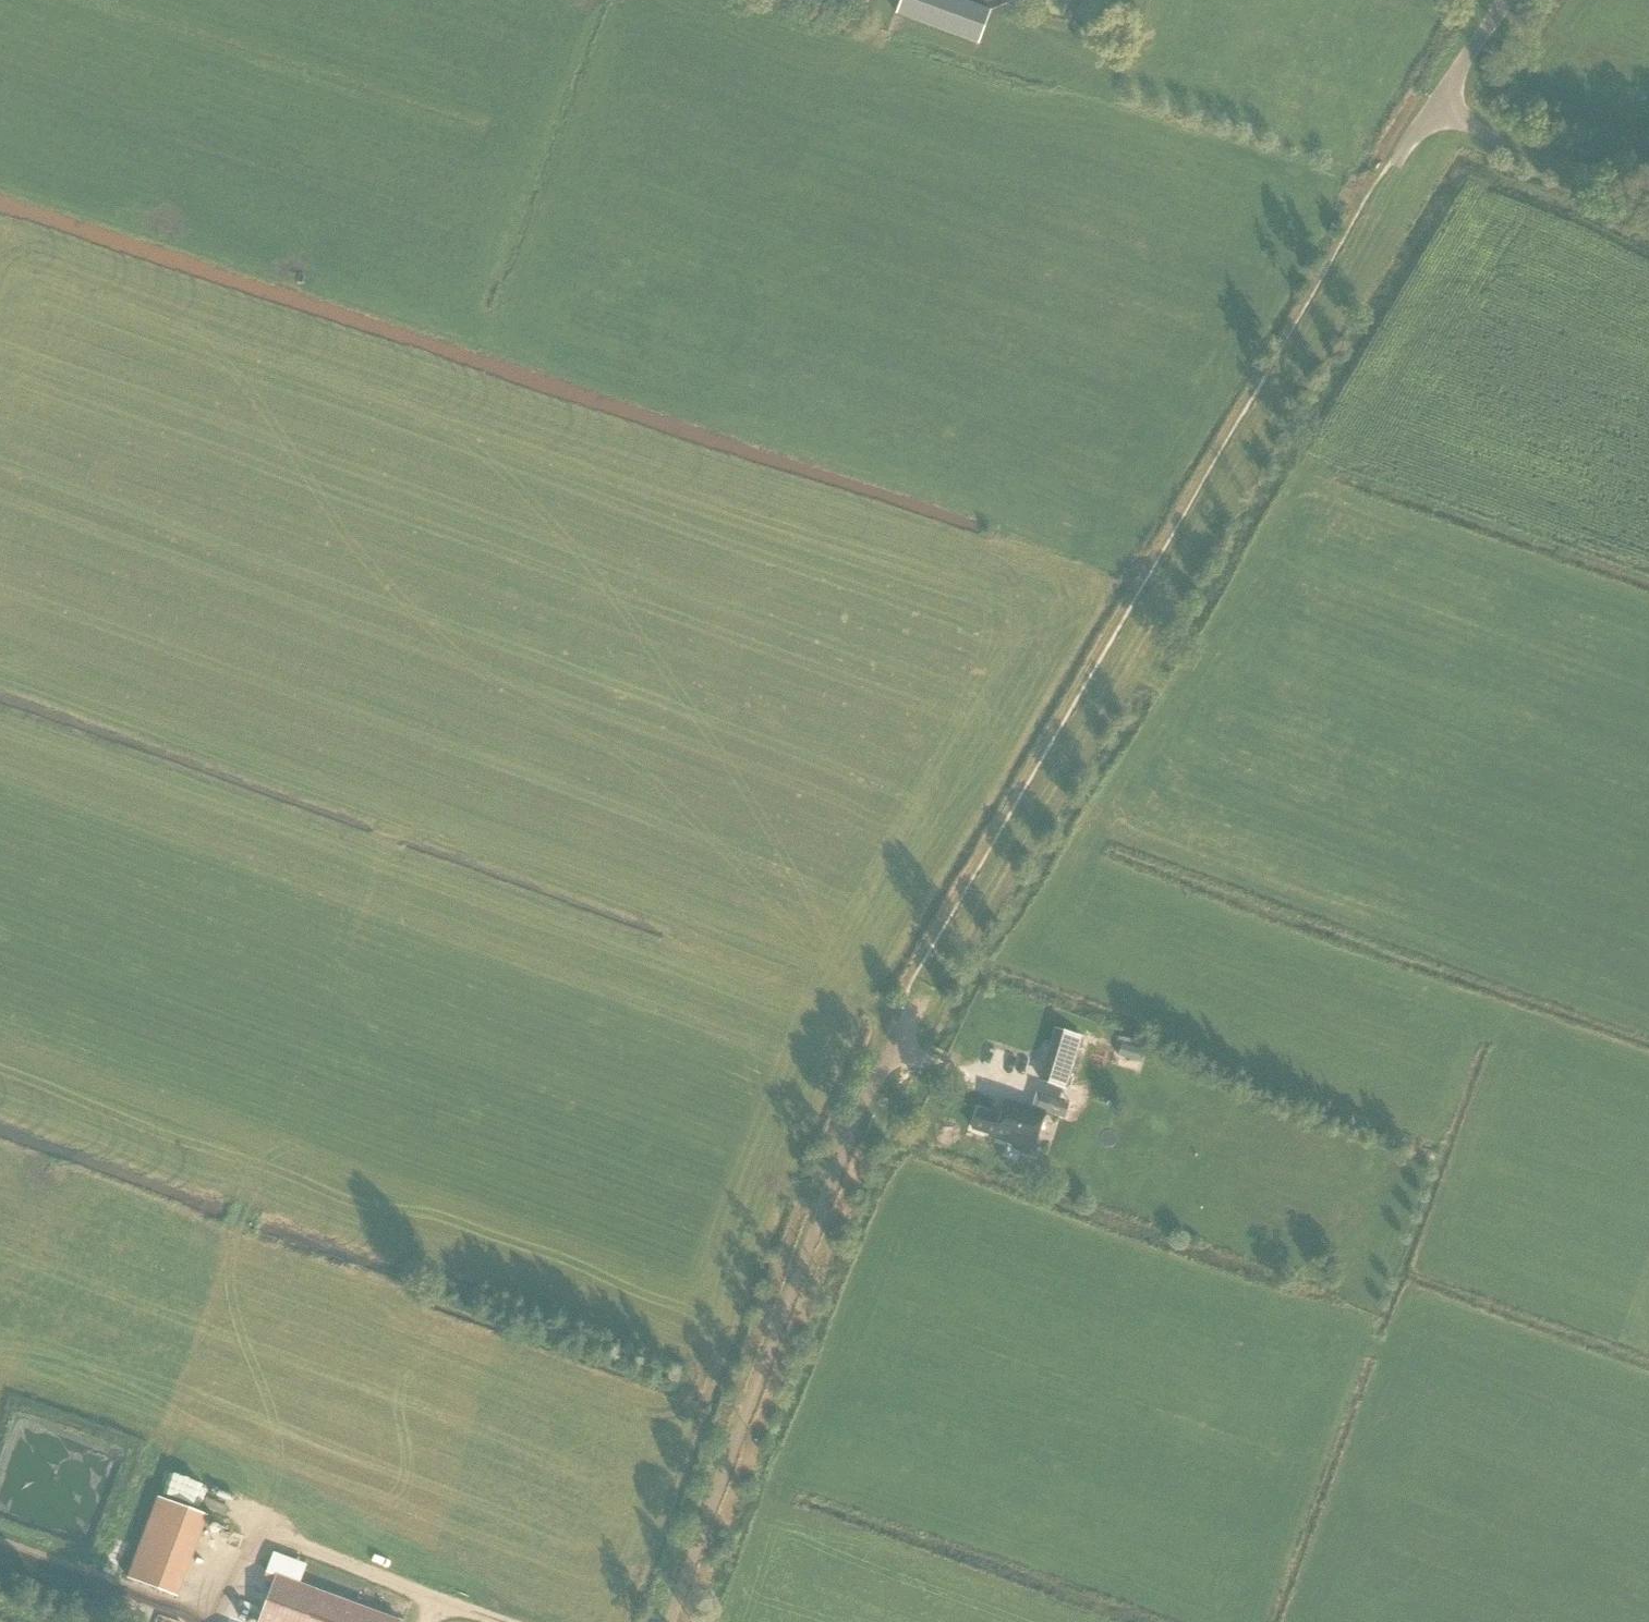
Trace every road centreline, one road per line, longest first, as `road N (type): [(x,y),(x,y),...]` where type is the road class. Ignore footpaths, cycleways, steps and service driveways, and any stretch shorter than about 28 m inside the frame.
road 1 (unclassified): [(668,1621),(877,1061)]
road 2 (unclassified): [(1435,109),(1502,0)]

